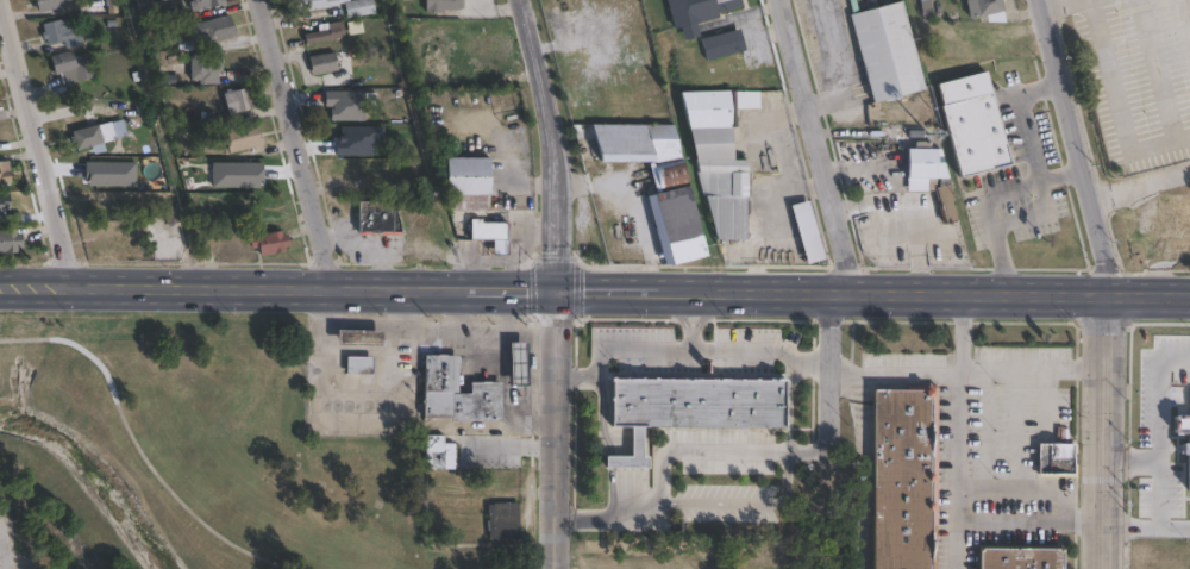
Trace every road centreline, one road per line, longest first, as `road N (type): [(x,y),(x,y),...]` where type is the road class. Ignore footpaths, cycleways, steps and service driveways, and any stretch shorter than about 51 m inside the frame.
road 1 (primary): [(1106,296),(0,286)]
road 2 (tertiary): [(553,568),(557,168),(521,0)]
road 3 (residential): [(1106,296),(1039,0)]
road 4 (residential): [(854,292),(781,0)]
road 5 (residential): [(334,284),(260,0)]
road 6 (residential): [(67,286),(0,14)]
road 7 (tertiary): [(1104,568),(1106,296)]

